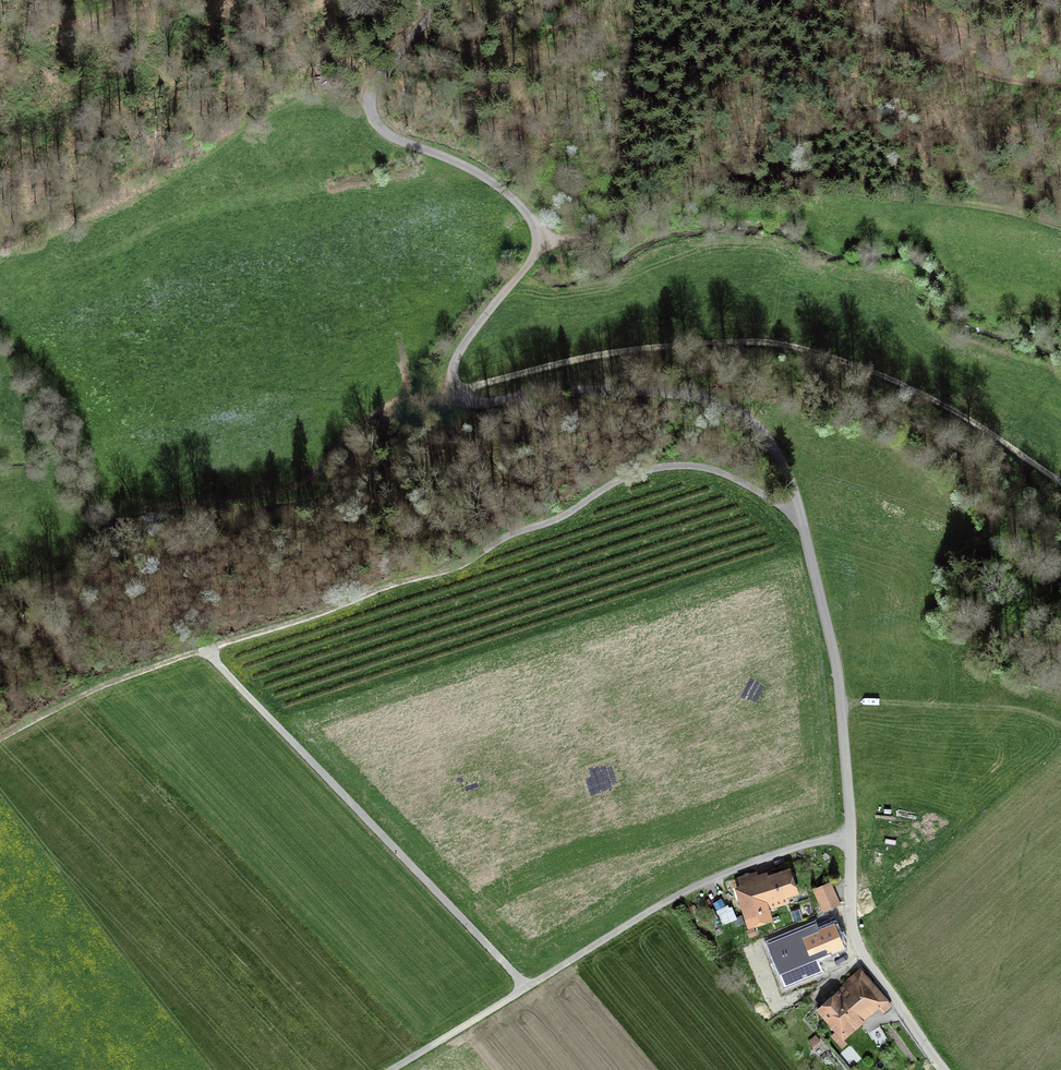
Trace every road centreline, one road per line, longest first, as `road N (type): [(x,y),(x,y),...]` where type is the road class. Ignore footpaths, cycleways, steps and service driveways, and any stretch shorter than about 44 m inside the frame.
road 1 (track): [(0,741),(100,687),(463,566),(639,472),(711,469),(803,524)]
road 2 (unclassified): [(747,419),(680,394),(566,390),(484,402),(457,388),(453,370),(460,350),(539,240),(528,215),(492,182),(390,135),(371,116),(379,77),(441,0)]
road 3 (residential): [(942,1069),(864,960),(851,929),(836,661),(793,492),(747,419)]
road 4 (track): [(1060,485),(921,393),(775,344),(691,344),(585,358),(460,392)]
road 5 (track): [(1060,226),(721,173),(673,180),(575,240),(539,240)]
road 6 (track): [(528,987),(205,650)]
road 7 (track): [(112,500),(151,507),(285,490),(311,476),(381,409),(460,392)]
road 8 (track): [(757,0),(992,80),(1060,88)]
road 9 (track): [(841,704),(1019,709),(1060,723)]

